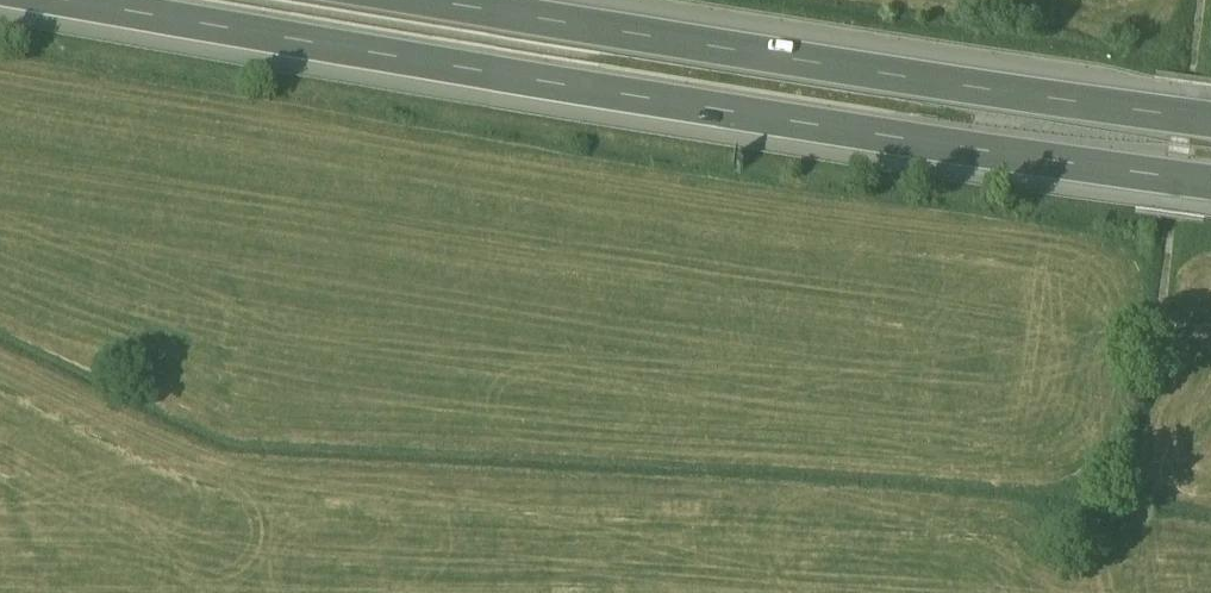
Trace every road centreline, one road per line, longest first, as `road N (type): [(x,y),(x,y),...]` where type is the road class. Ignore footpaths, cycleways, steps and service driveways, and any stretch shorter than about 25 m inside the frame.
road 1 (motorway): [(22,0),(791,133),(1210,194)]
road 2 (motorway): [(1210,122),(397,0)]

